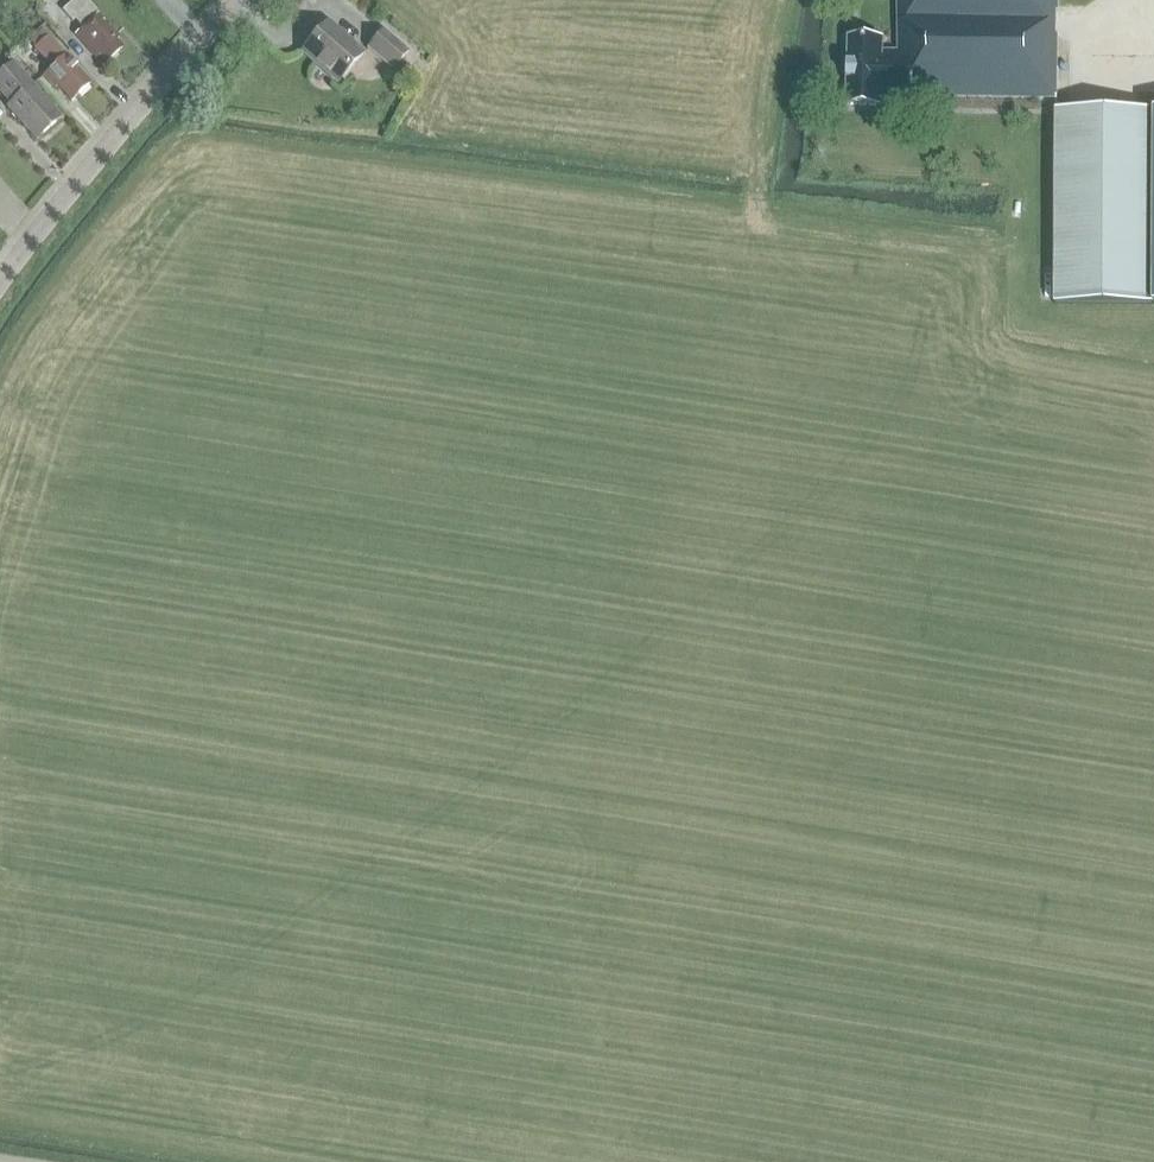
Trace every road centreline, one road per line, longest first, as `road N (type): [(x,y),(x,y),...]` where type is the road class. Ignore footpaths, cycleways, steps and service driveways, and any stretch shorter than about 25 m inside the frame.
road 1 (residential): [(236,0),(0,281)]

